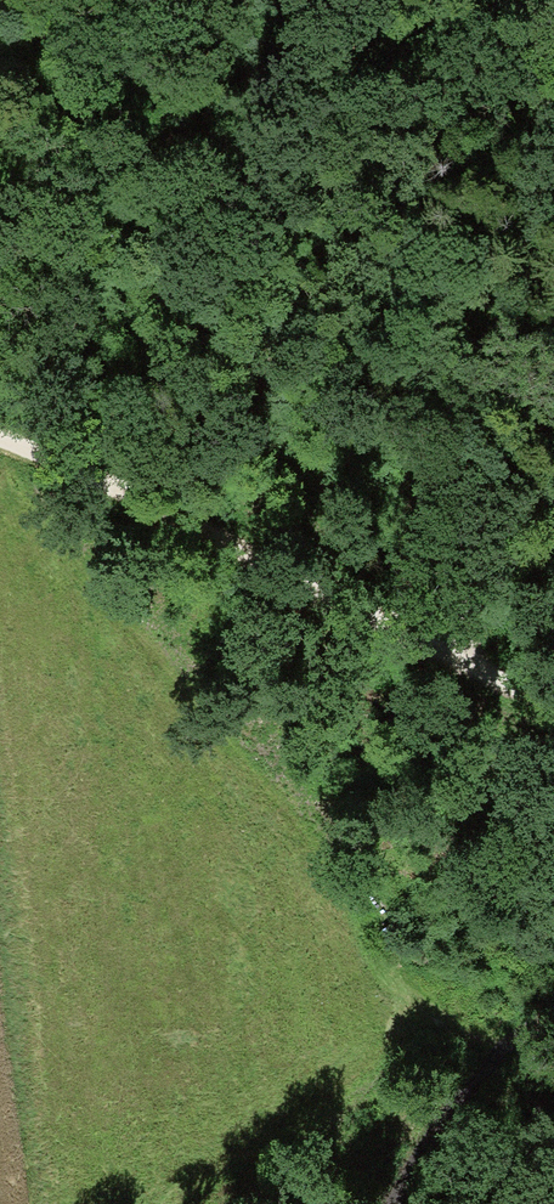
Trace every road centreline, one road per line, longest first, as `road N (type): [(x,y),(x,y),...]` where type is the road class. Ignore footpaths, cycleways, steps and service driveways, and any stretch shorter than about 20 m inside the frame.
road 1 (track): [(0,439),(107,483),(553,706)]
road 2 (track): [(553,360),(489,492),(466,575),(457,657)]

